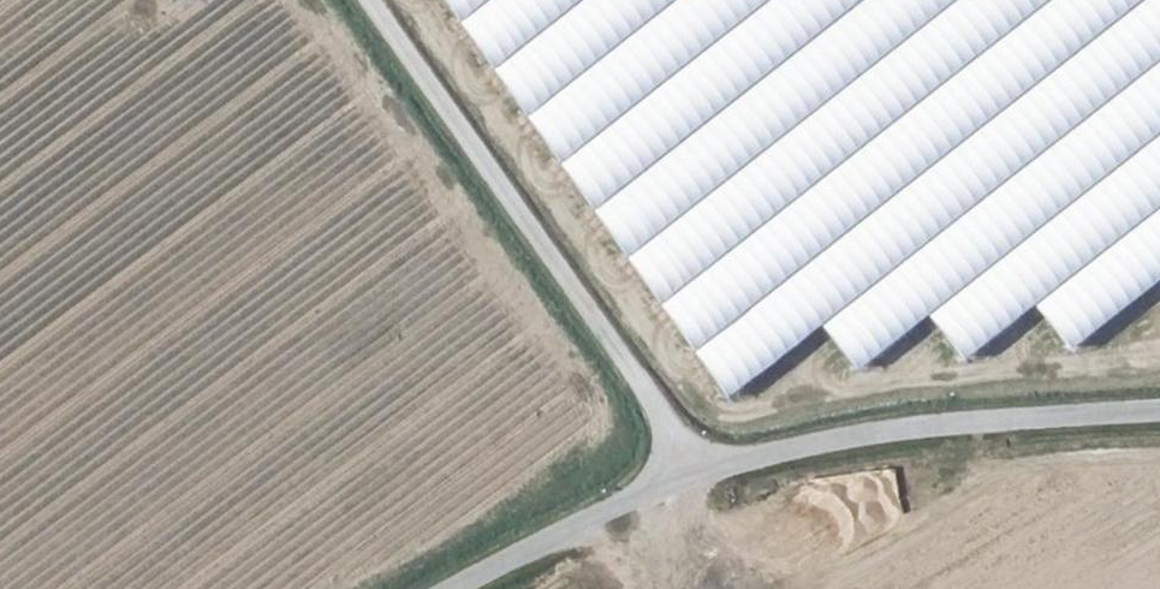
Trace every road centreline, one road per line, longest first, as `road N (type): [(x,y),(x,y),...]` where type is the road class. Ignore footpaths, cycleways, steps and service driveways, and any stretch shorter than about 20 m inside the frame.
road 1 (unclassified): [(367,0),(690,456)]
road 2 (unclassified): [(690,456),(868,419),(1159,399)]
road 3 (unclassified): [(438,588),(639,492),(690,456)]

